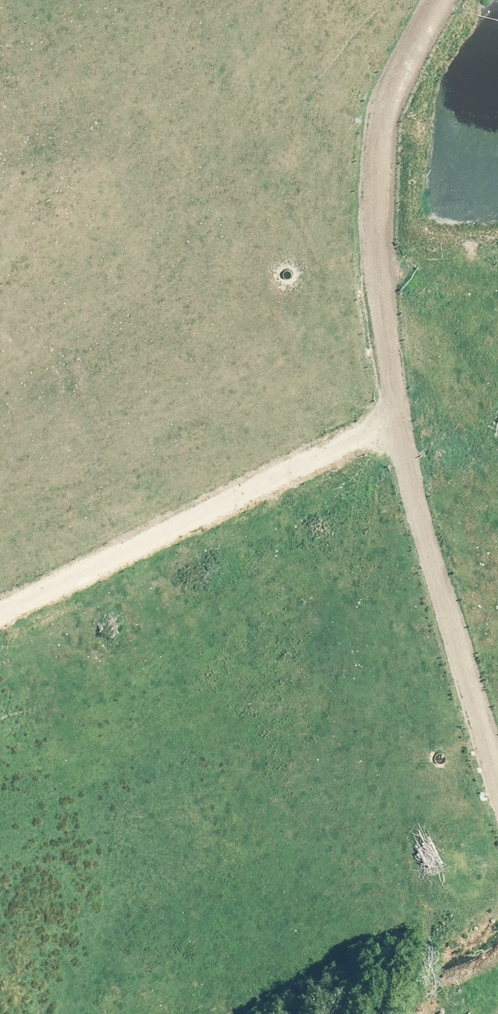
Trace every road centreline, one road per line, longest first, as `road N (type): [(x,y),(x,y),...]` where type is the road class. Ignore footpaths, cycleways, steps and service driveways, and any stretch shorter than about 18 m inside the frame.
road 1 (track): [(497,745),(408,483),(375,143),(424,0)]
road 2 (track): [(0,616),(402,420)]

